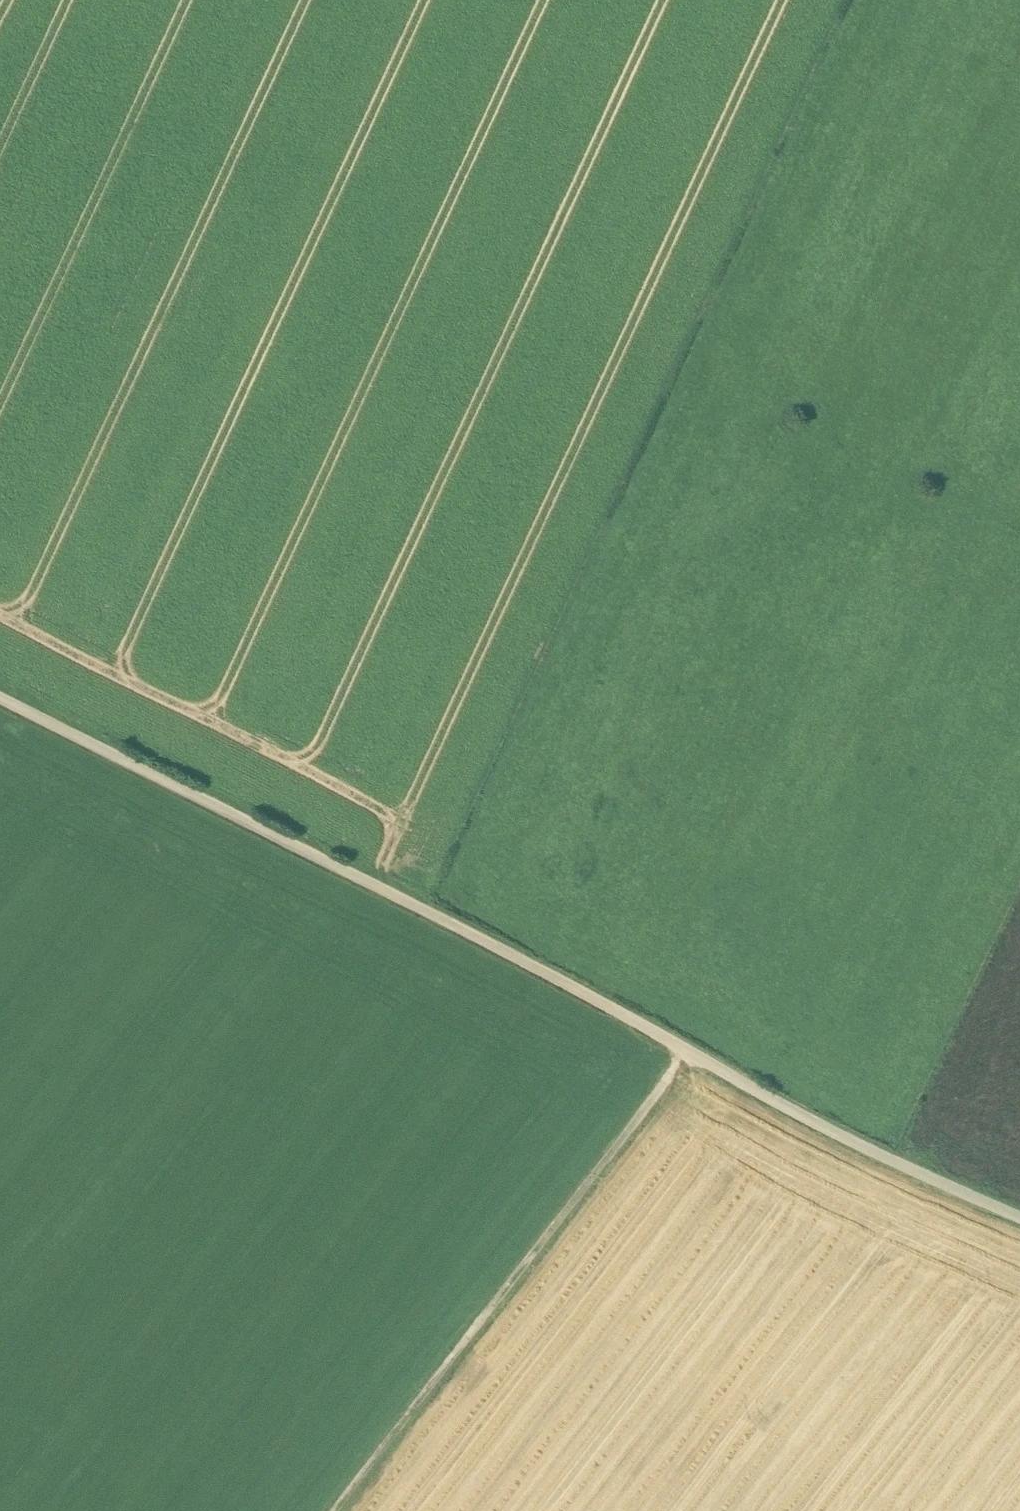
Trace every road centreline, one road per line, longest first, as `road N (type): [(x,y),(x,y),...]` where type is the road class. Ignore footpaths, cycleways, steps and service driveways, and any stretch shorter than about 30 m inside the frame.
road 1 (unclassified): [(0,700),(208,800),(831,1131),(1019,1213)]
road 2 (track): [(687,1054),(335,1510)]

